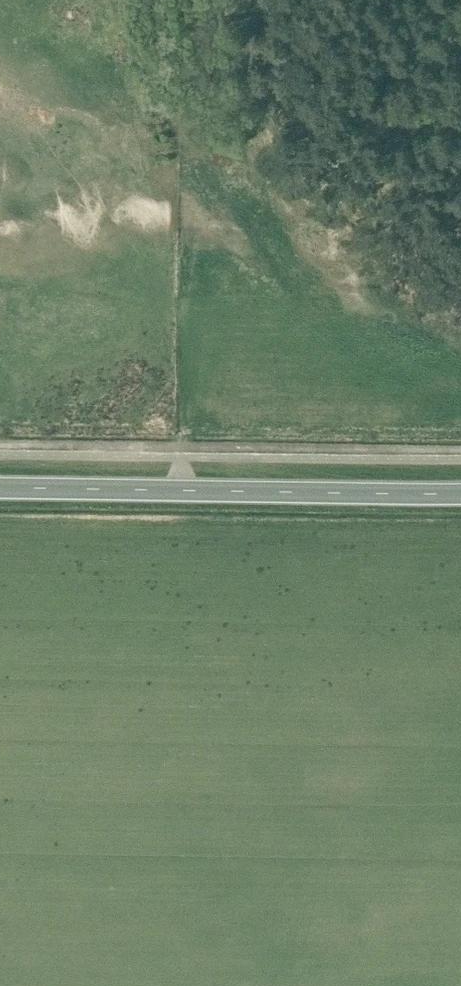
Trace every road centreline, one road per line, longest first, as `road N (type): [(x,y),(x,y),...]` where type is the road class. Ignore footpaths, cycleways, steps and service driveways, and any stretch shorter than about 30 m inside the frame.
road 1 (secondary): [(0,489),(460,494)]

